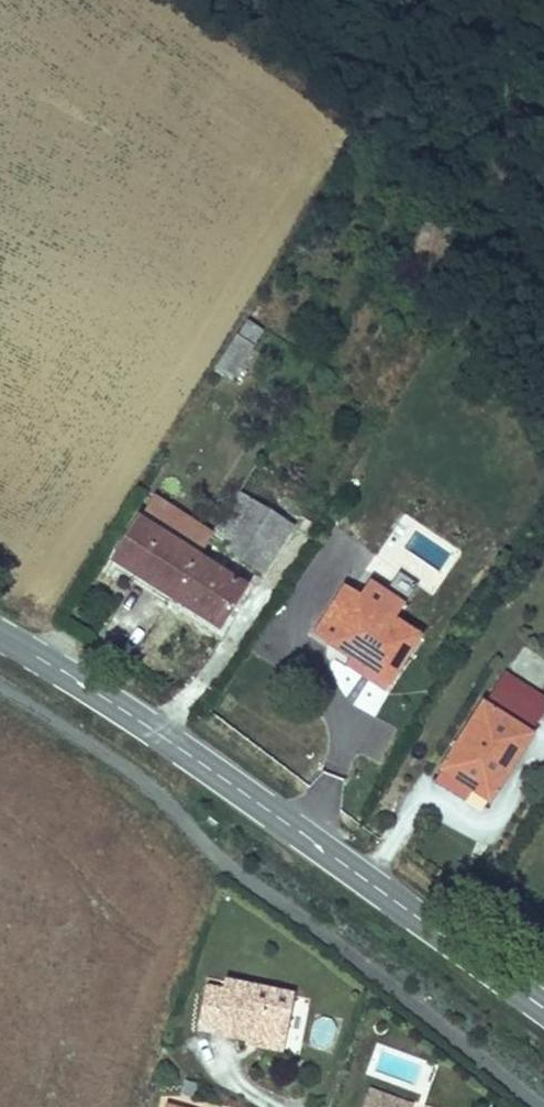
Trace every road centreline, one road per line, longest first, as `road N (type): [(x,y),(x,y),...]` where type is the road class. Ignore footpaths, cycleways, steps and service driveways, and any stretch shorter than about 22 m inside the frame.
road 1 (secondary): [(0,637),(234,790),(543,1011)]

